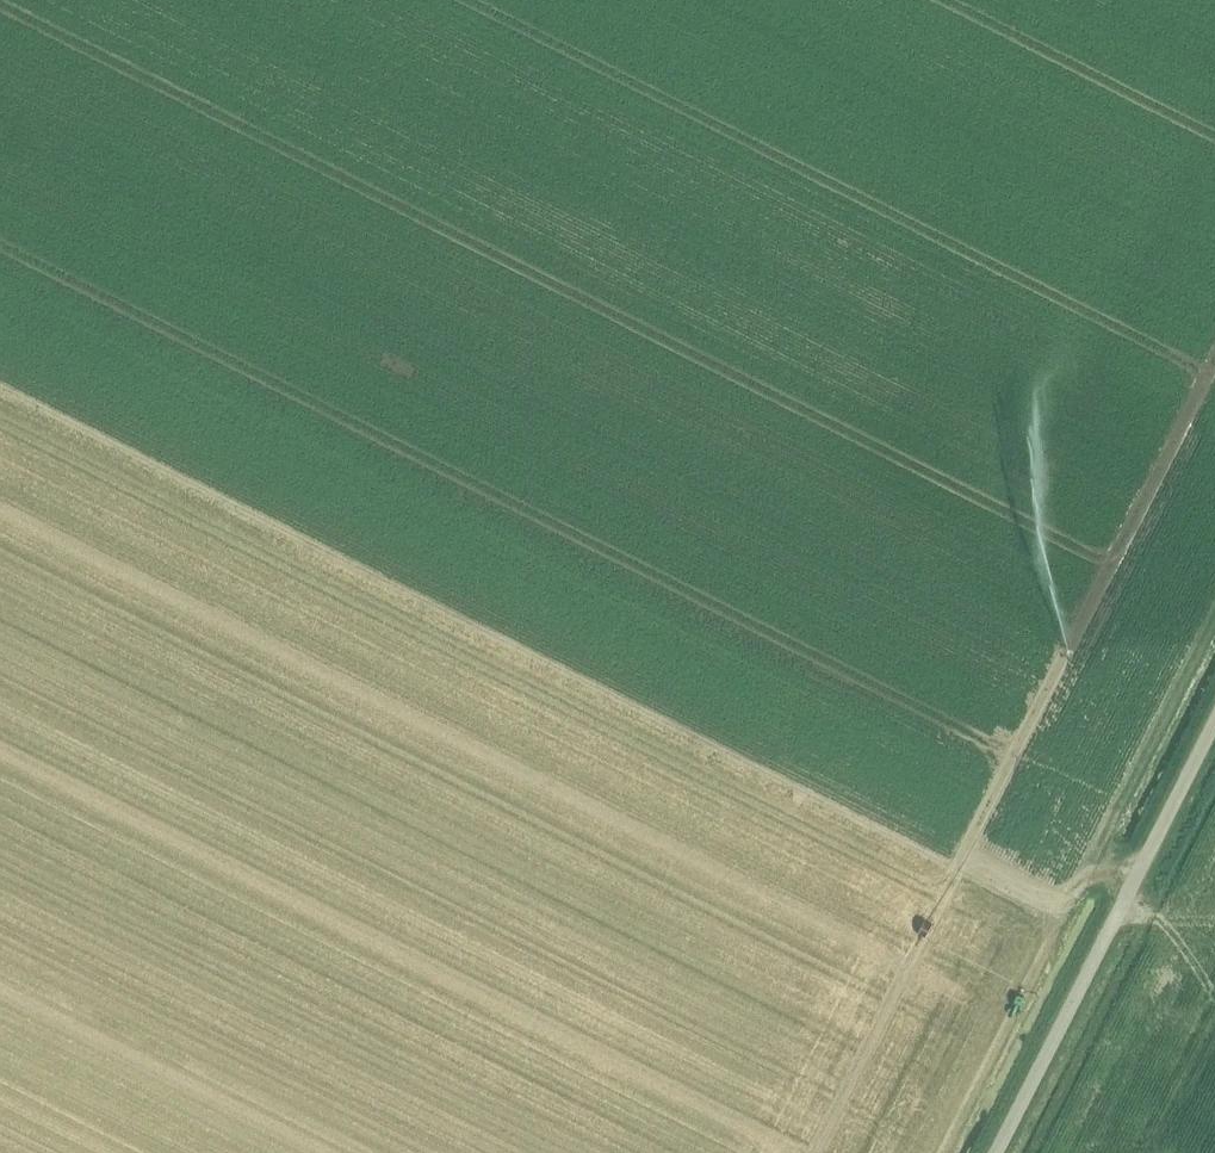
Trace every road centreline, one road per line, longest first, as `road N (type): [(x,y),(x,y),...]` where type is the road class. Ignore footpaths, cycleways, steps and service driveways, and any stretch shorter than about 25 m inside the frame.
road 1 (unclassified): [(1014,1152),(1214,761)]

